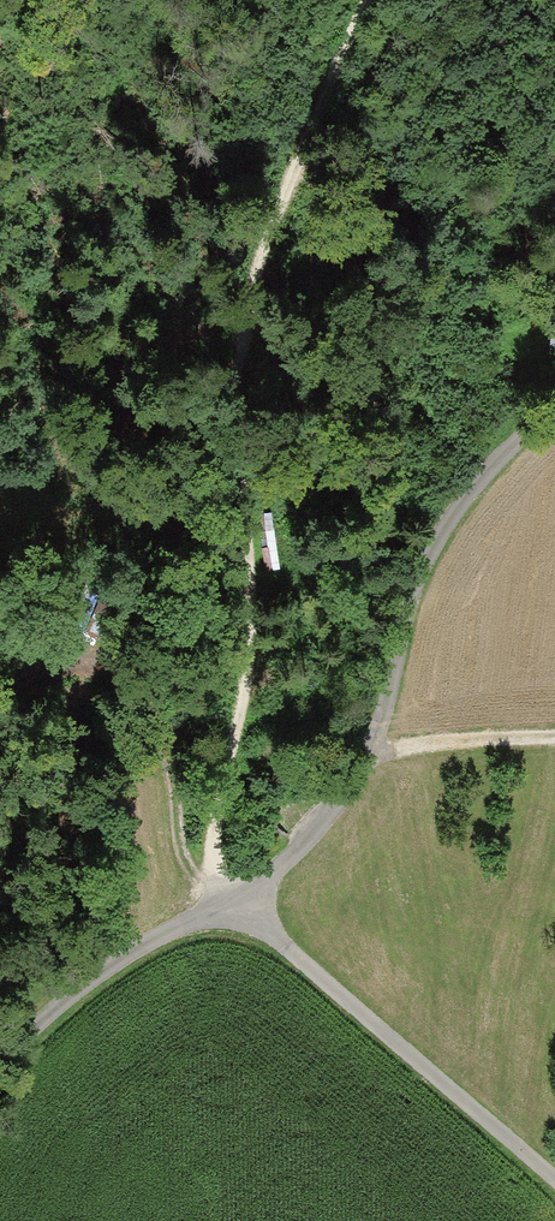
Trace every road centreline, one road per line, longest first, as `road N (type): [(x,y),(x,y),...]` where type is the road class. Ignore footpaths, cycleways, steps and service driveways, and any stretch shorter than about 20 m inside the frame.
road 1 (track): [(231,906),(214,850),(214,809),(255,615),(255,562),(240,508),(239,394),(251,309),(281,209),(366,0)]
road 2 (unclassified): [(554,389),(474,474),(409,576),(387,653),(372,755),(359,775),(306,839),(231,906)]
road 3 (track): [(554,1186),(231,906)]
road 4 (track): [(0,697),(62,658),(95,659),(137,698),(157,732),(174,846),(189,879),(204,898),(231,906)]
road 5 (track): [(0,1060),(48,1010),(142,946),(231,906)]
road 6 (track): [(554,76),(458,164),(431,239)]
road 7 (track): [(554,739),(372,755)]
road 8 (track): [(554,270),(538,408)]

